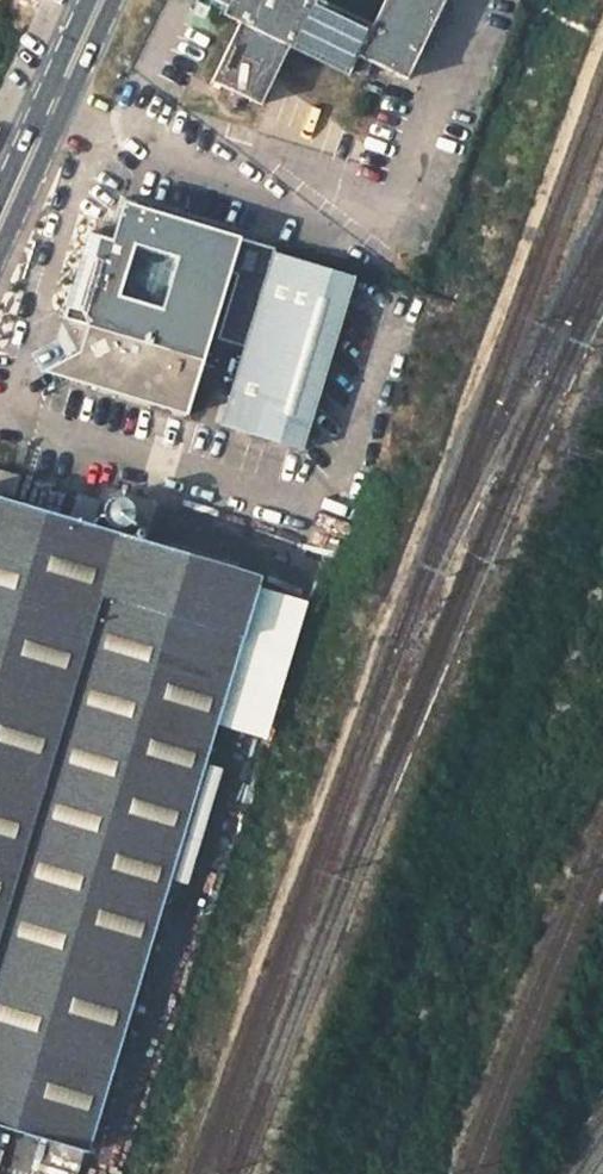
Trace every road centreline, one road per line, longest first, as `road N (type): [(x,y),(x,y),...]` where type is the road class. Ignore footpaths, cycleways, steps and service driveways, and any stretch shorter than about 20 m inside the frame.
road 1 (secondary): [(101,0),(0,223)]

